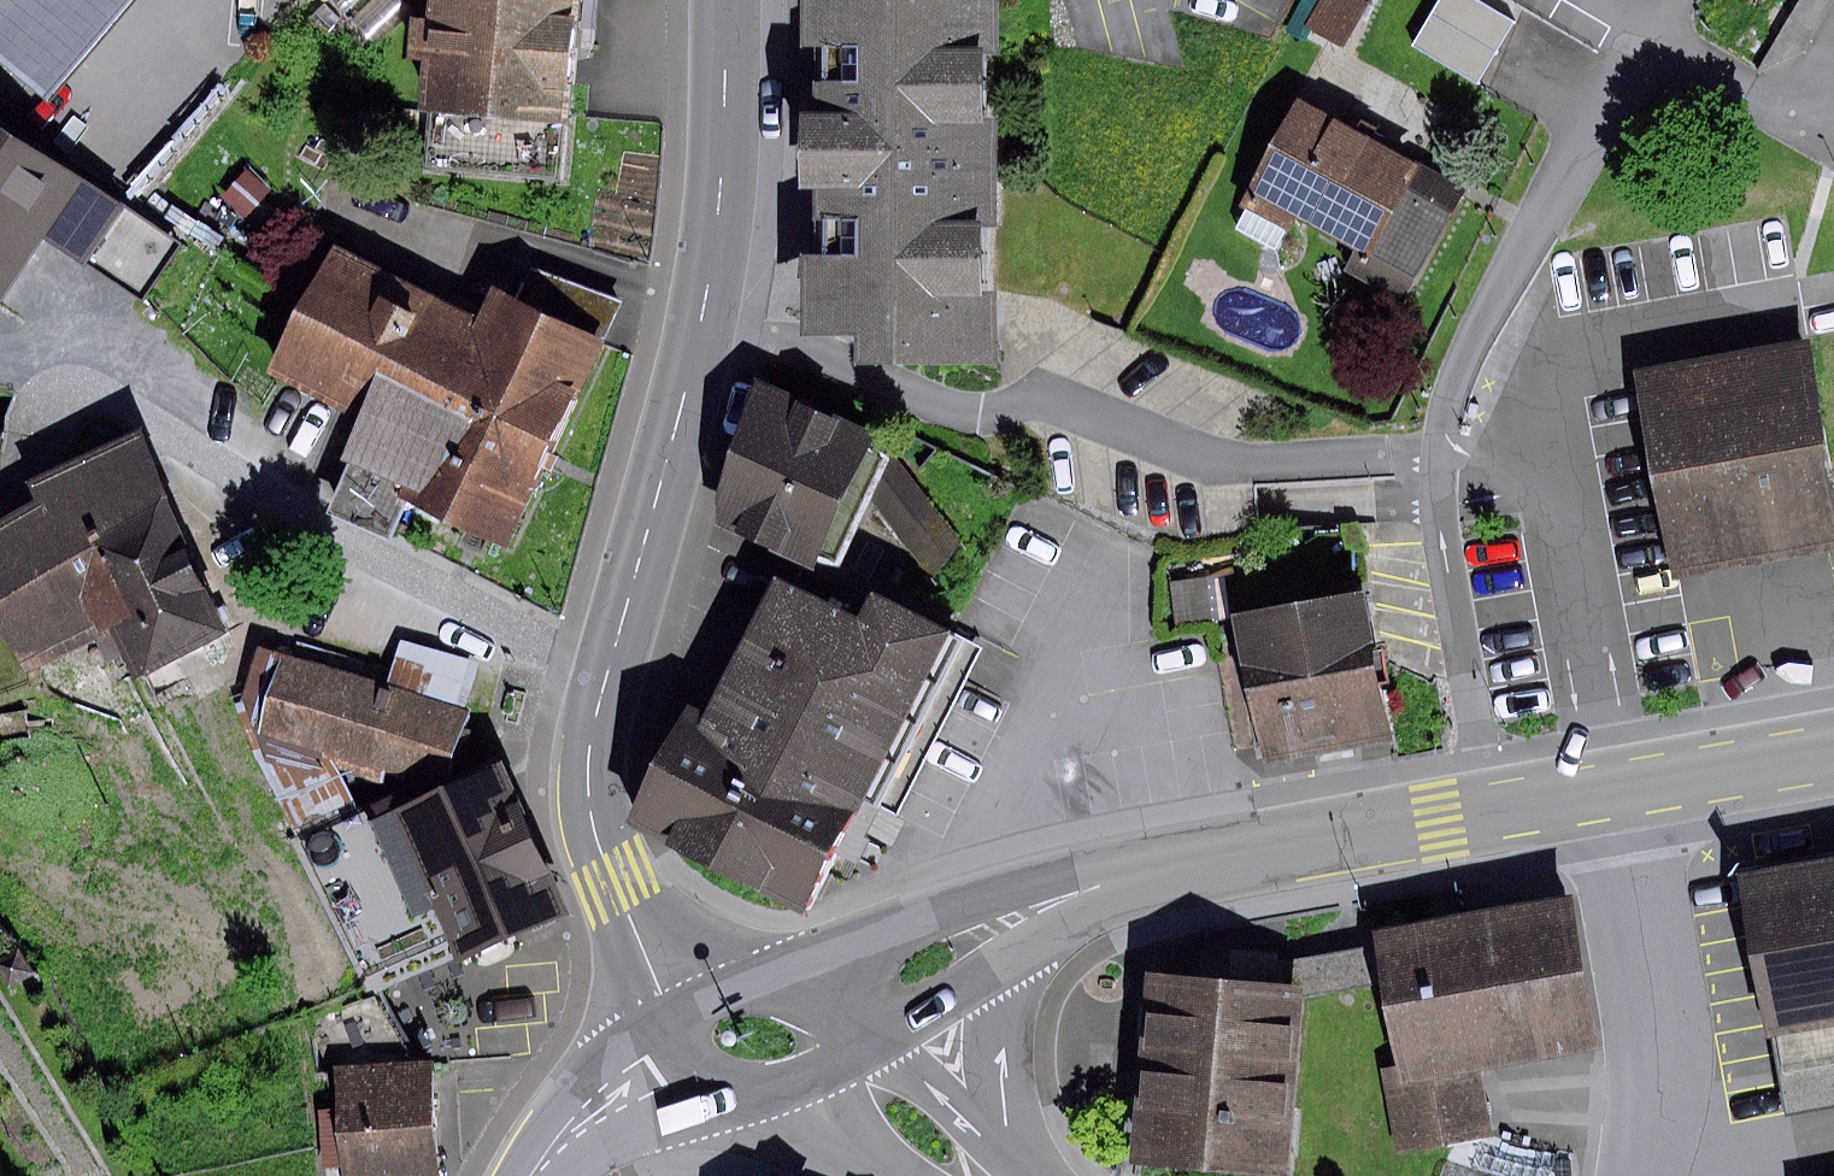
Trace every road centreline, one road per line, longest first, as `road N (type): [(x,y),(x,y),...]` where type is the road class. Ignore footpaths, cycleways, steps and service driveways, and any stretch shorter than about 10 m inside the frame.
road 1 (secondary): [(1129,875),(1833,745)]
road 2 (tertiary): [(607,672),(704,315),(726,140),(727,0)]
road 3 (residential): [(60,387),(607,672)]
road 4 (tertiary): [(681,1009),(654,976),(599,842),(588,791),(607,672)]
road 5 (primary): [(681,1009),(590,1065),(548,1122),(527,1175)]
road 6 (secondary): [(1025,1159),(1006,1080),(1006,1036),(1035,948)]
road 7 (secondary): [(1129,875),(925,925)]
road 8 (primary): [(1025,1159),(871,1036)]
road 9 (secondary): [(925,925),(741,983)]
road 10 (secondary): [(871,1036),(1035,948)]
road 11 (primary): [(717,1100),(887,1175)]
road 12 (primary): [(556,1175),(641,1124),(717,1100)]
road 13 (secondary): [(717,1100),(871,1036)]
road 14 (primary): [(871,1036),(868,1091),(883,1140),(907,1175)]
road 15 (primary): [(871,1036),(790,988),(741,983)]
road 16 (secondary): [(925,925),(889,965),(871,1036)]

